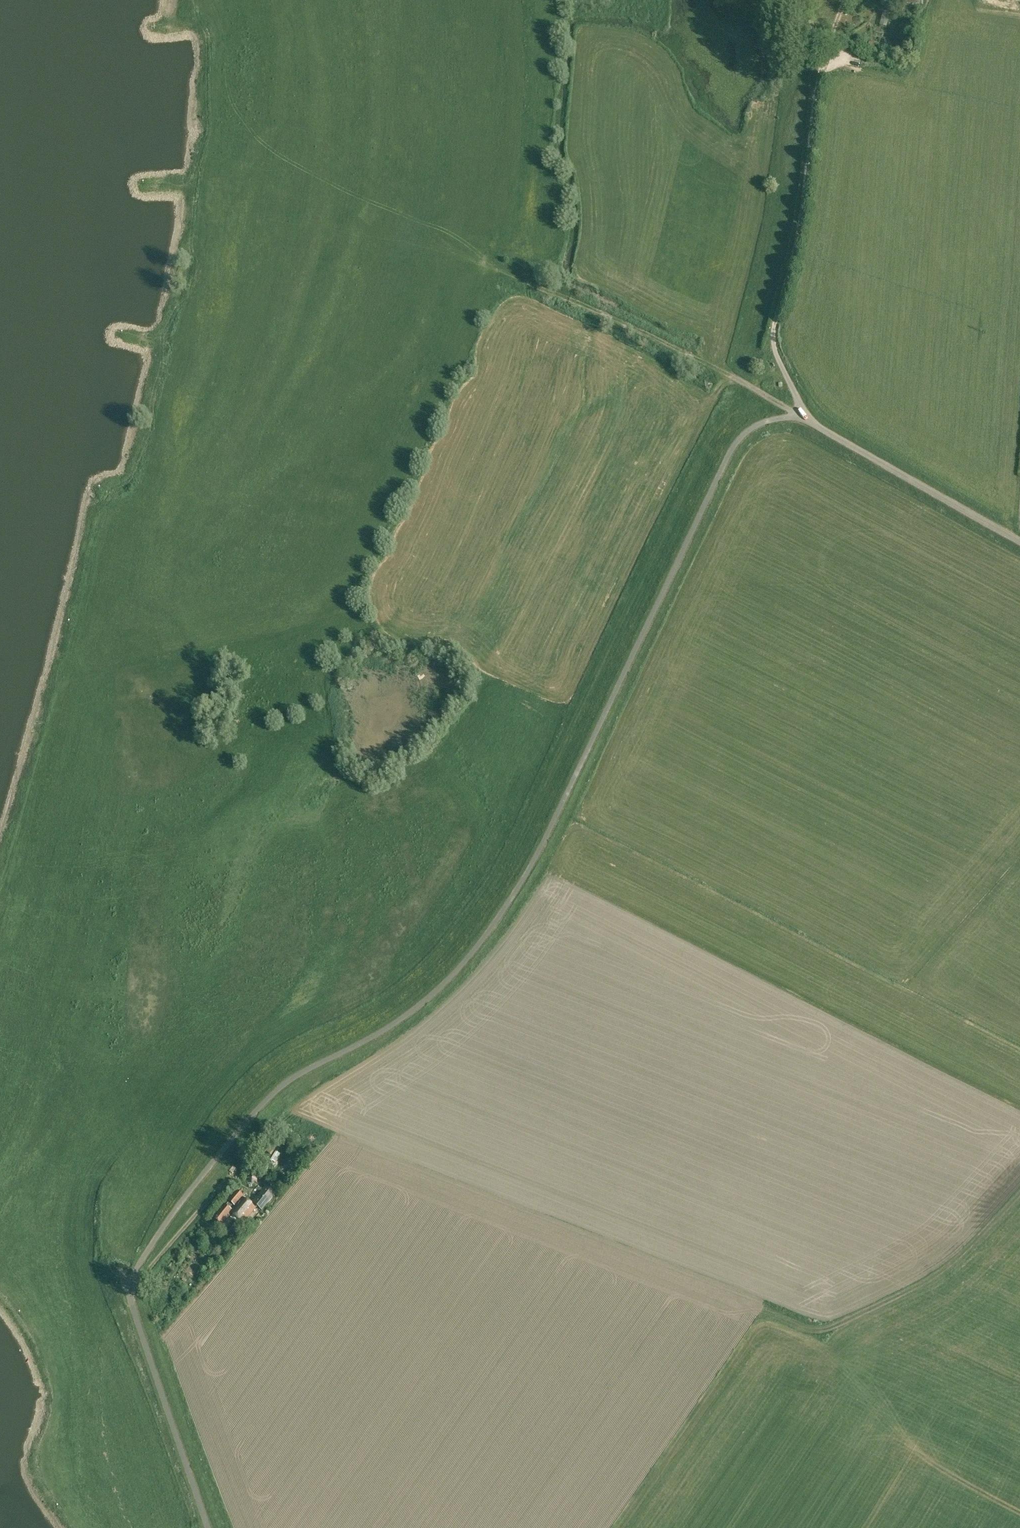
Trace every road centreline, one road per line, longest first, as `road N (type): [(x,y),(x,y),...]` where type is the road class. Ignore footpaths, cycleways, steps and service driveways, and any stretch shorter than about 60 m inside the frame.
road 1 (unclassified): [(1019,540),(811,420),(777,355),(775,322)]
road 2 (track): [(775,322),(800,222),(819,73),(844,0)]
road 3 (track): [(1019,1192),(935,1275),(830,1325)]

